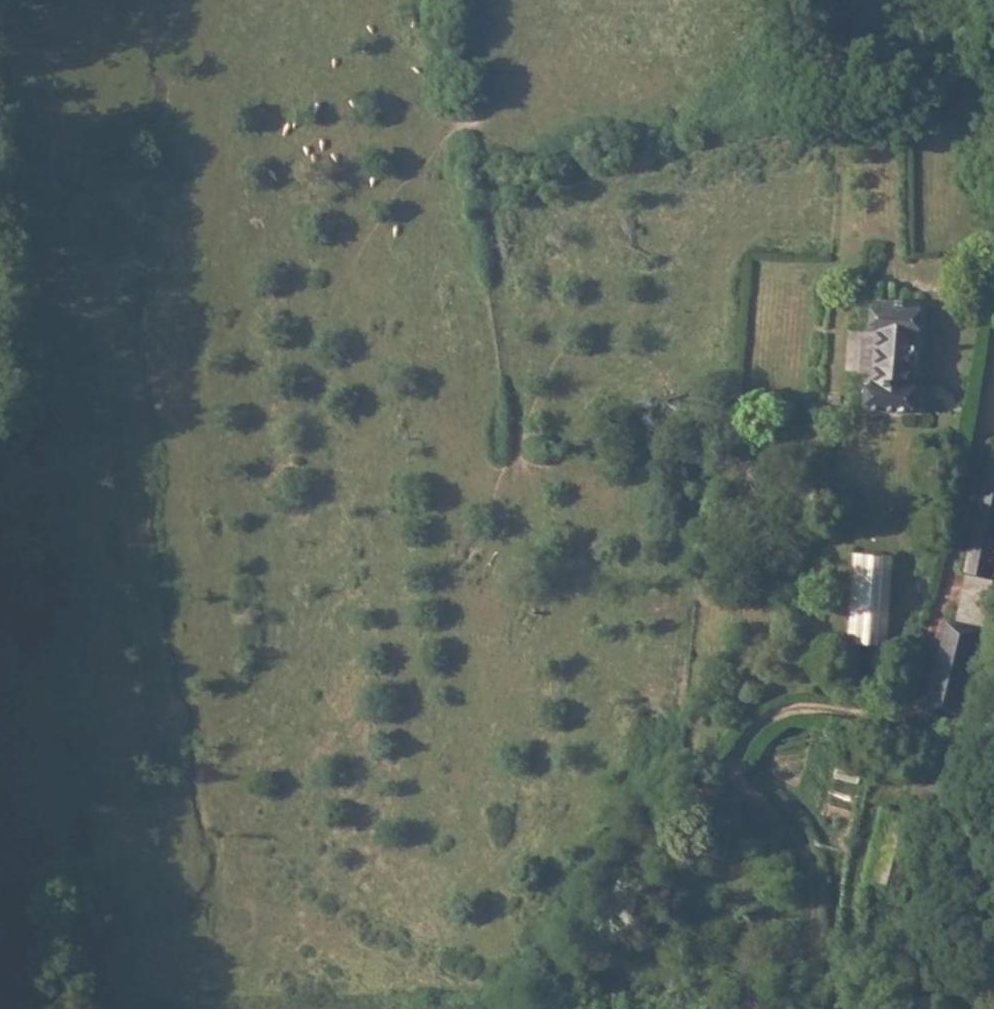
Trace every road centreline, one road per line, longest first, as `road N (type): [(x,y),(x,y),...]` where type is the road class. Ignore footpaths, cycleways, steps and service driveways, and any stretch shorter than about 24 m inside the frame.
road 1 (track): [(540,1008),(561,989),(633,971),(799,963),(817,937),(818,892),(793,830),(733,779),(730,753),(758,717),(793,705),(948,734)]

